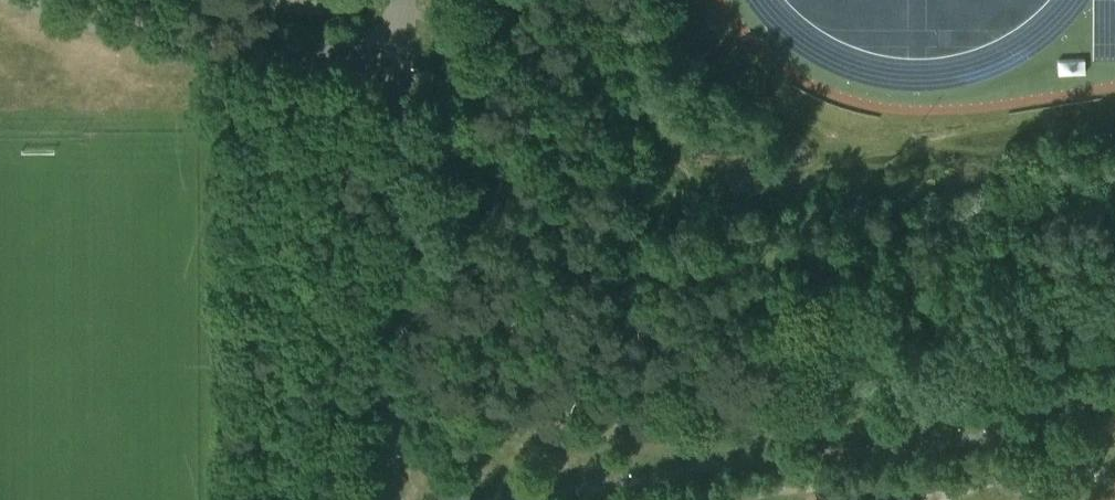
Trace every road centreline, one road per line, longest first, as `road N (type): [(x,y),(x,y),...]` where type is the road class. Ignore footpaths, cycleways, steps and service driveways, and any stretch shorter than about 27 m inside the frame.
road 1 (unclassified): [(512,499),(713,466),(960,440),(1114,391)]
road 2 (unclassified): [(383,499),(403,60)]
road 3 (unclassified): [(403,60),(212,51),(26,0)]
road 4 (track): [(1028,499),(1031,477),(1050,458),(1114,423)]

